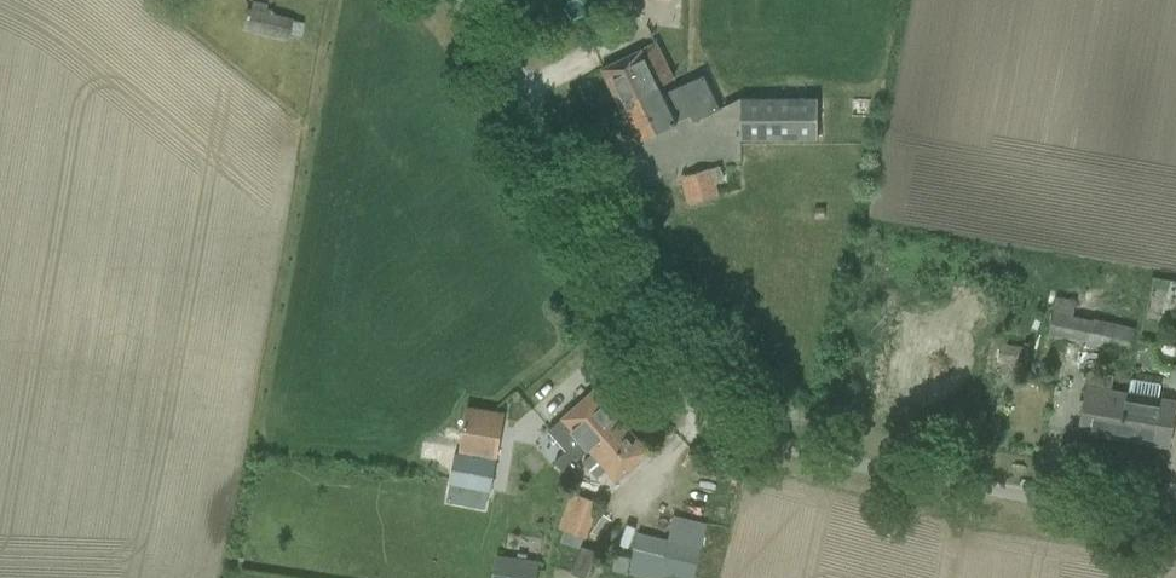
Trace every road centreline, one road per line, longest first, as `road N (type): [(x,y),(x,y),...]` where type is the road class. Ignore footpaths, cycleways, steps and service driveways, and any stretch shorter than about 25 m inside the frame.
road 1 (unclassified): [(1175,525),(810,455),(722,412),(671,361),(626,298),(512,78),(459,0)]

